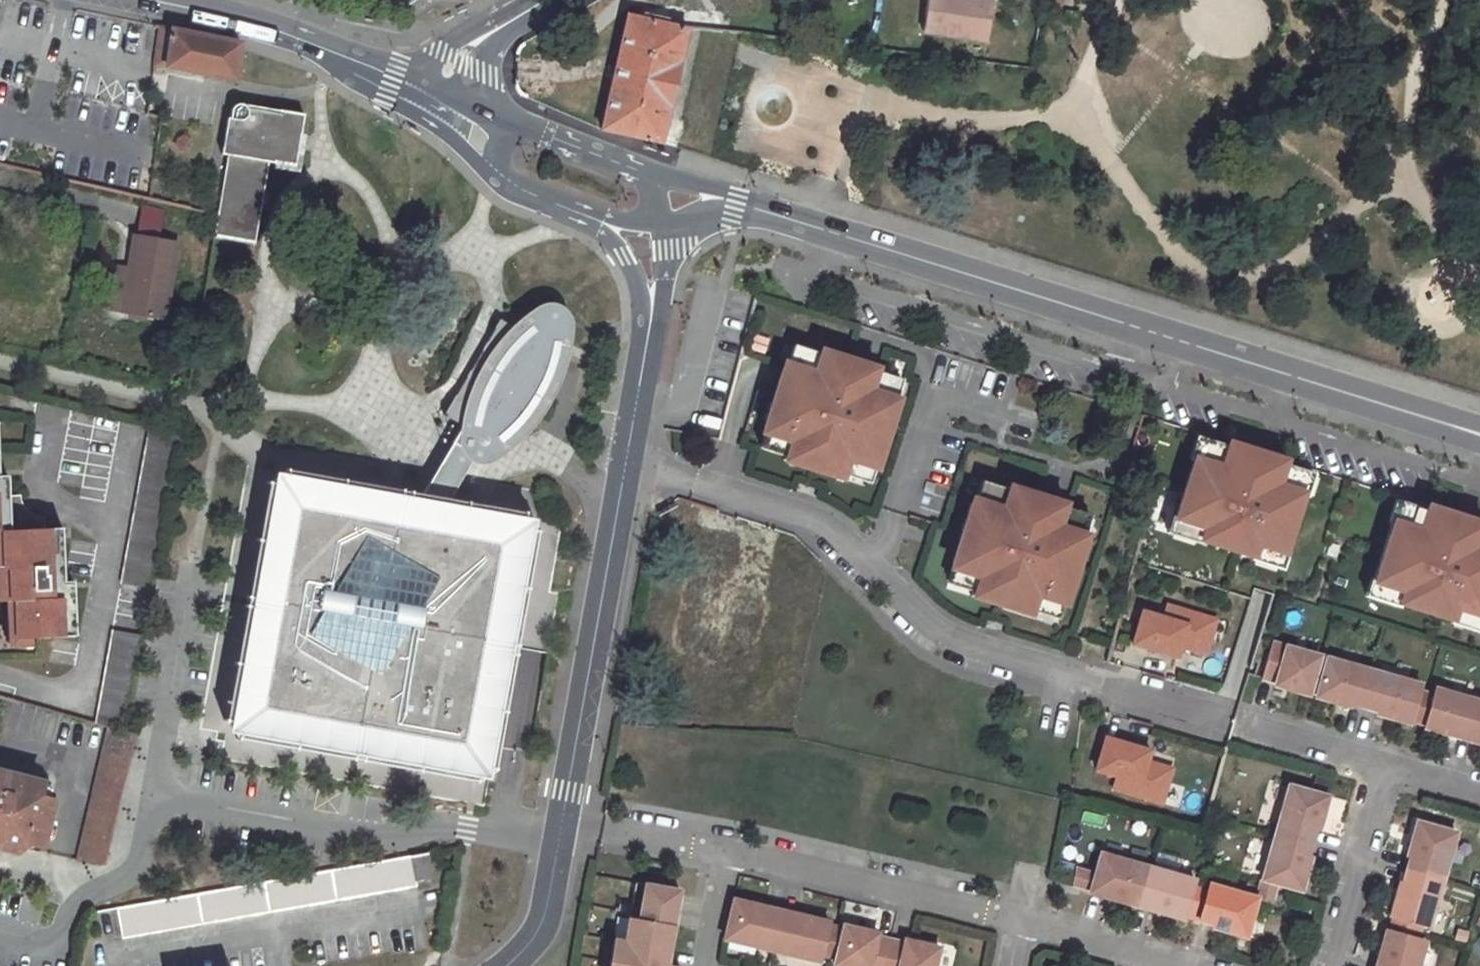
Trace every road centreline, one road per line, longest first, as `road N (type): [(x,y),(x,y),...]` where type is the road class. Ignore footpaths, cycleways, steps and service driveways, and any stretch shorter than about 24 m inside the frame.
road 1 (residential): [(626,459),(800,510),(946,647),(1383,765)]
road 2 (secondary): [(725,202),(1479,441)]
road 3 (residential): [(148,793),(372,834),(446,824),(559,841)]
road 4 (residential): [(626,459),(564,811)]
road 5 (residential): [(724,846),(1015,913)]
road 6 (secondary): [(414,88),(249,23),(147,0)]
road 7 (residential): [(0,940),(51,931),(78,900),(114,881),(132,858),(148,793)]
road 8 (residential): [(1333,965),(1383,765)]
road 9 (residential): [(1015,913),(1194,965)]
road 10 (residential): [(564,811),(724,846)]
road 11 (residential): [(651,309),(626,459)]
road 12 (residential): [(559,841),(530,944),(506,965)]
road 13 (secondary): [(647,173),(525,127)]
road 14 (residential): [(724,846),(703,965)]

